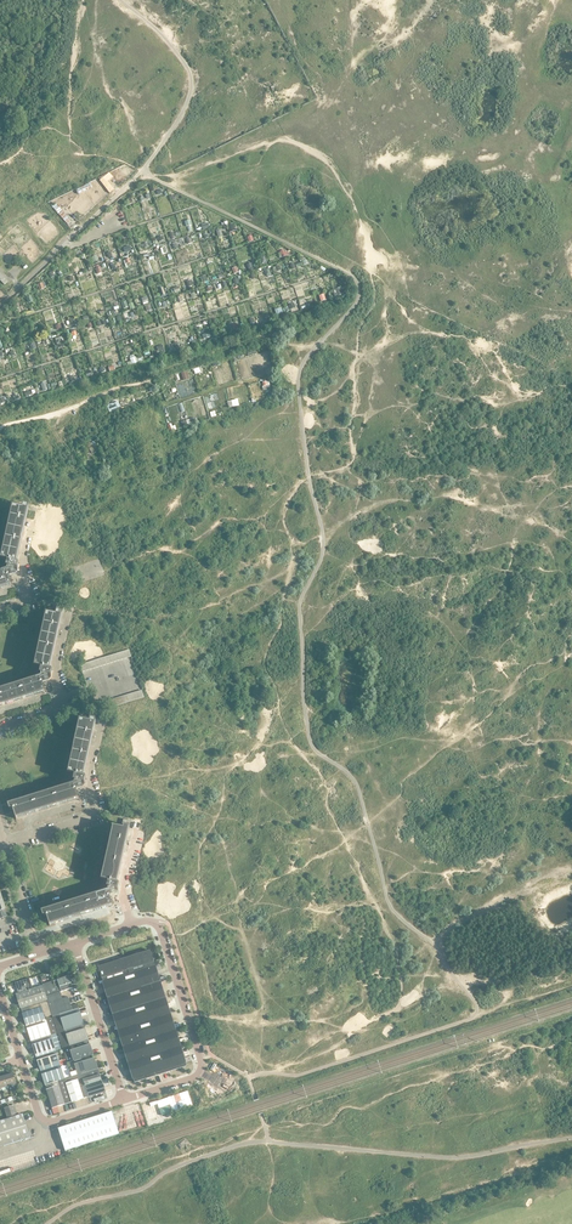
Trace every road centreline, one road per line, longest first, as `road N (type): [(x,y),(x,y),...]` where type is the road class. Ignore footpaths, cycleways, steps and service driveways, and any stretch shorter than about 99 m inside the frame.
road 1 (residential): [(123,1099),(202,1070),(155,921)]
road 2 (unclassified): [(141,172),(0,306)]
road 3 (residential): [(4,843),(90,816),(100,726)]
road 4 (residential): [(123,1099),(77,952)]
road 5 (track): [(0,429),(146,380)]
road 6 (track): [(146,380),(168,404),(261,377)]

